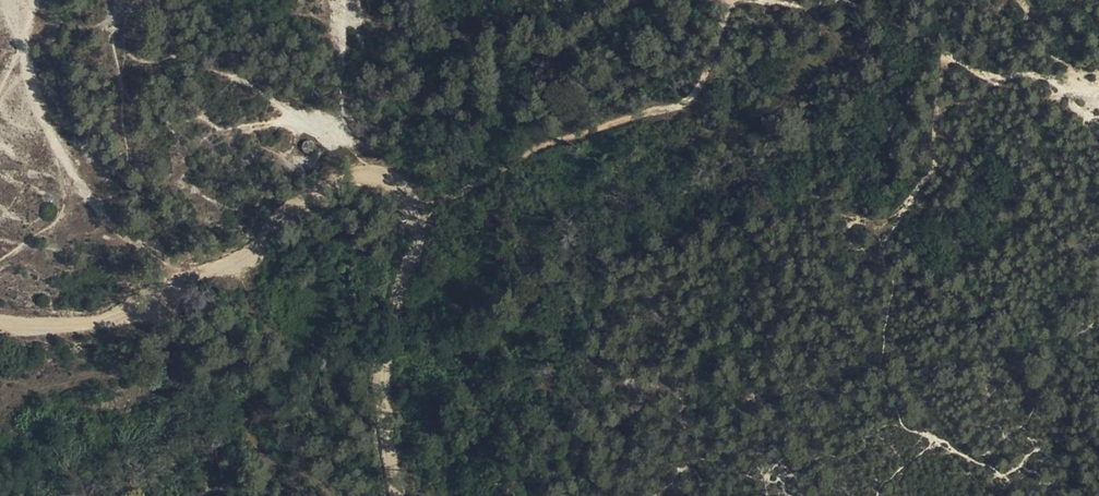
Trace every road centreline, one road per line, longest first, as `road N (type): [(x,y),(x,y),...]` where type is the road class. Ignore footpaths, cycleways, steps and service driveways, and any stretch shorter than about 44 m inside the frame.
road 1 (track): [(0,327),(133,315),(181,282),(242,260),(323,189),(352,173),(380,173),(397,185),(415,224),(379,385),(390,495)]
road 2 (track): [(951,60),(936,152),(891,257),(897,291),(886,341),(890,399),(922,431),(1062,495)]
road 3 (track): [(732,0),(708,79),(690,100),(534,147),(474,186),(409,202)]

